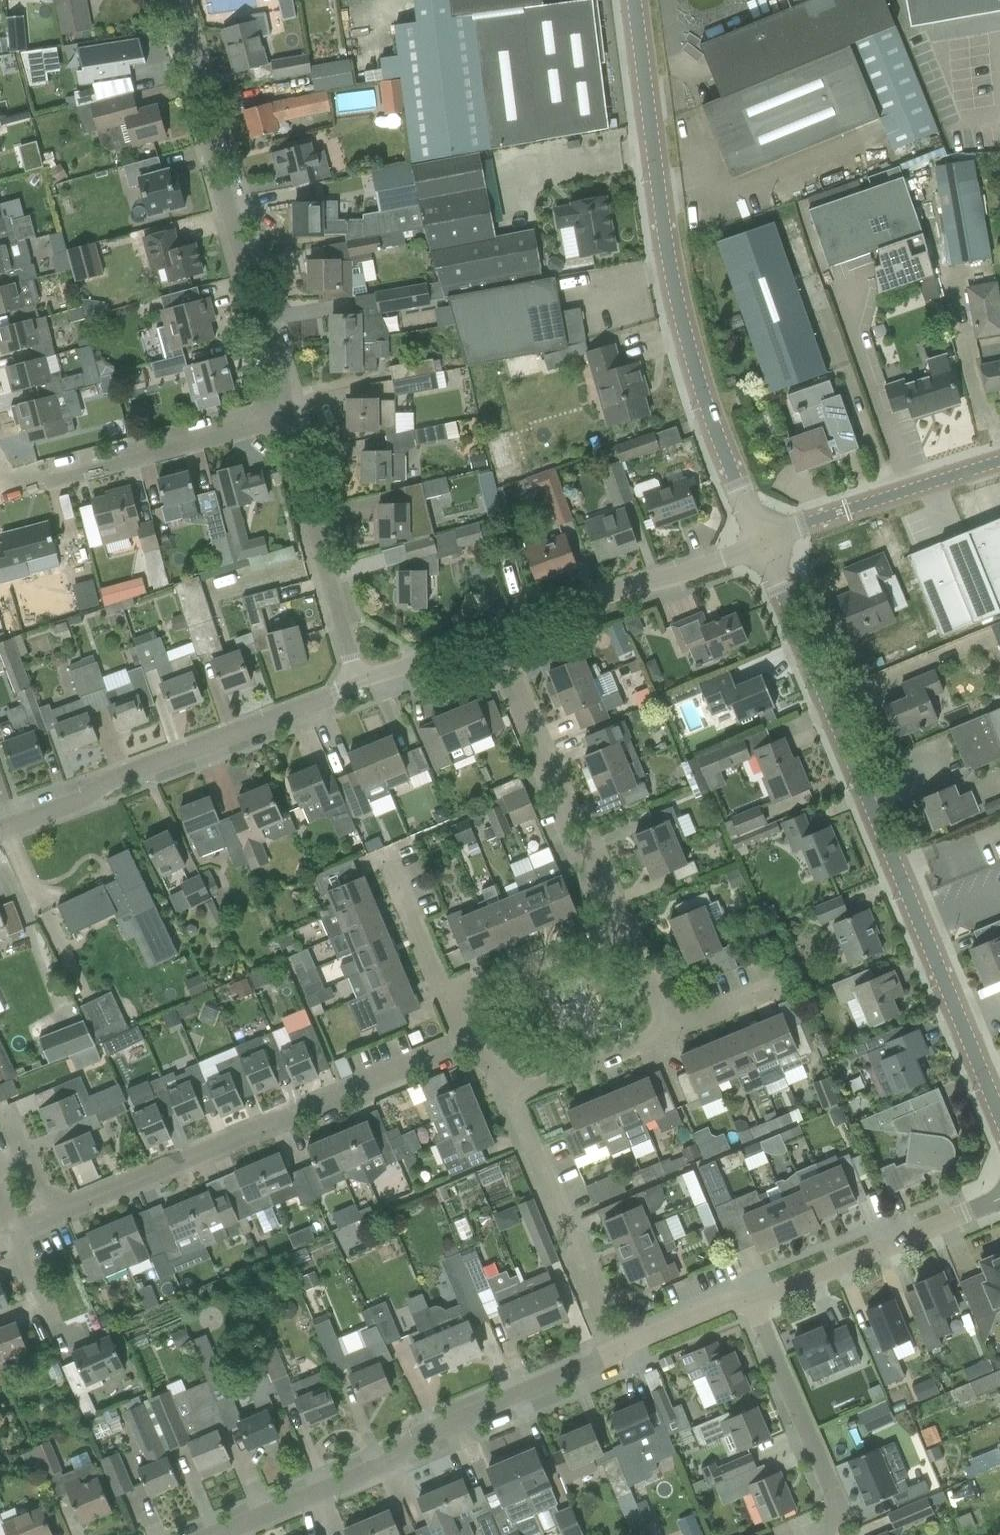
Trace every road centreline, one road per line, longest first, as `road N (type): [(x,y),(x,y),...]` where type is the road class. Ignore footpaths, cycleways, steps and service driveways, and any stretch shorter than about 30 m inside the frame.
road 1 (unclassified): [(999,1129),(755,548)]
road 2 (unclassified): [(755,548),(698,399),(661,244),(636,0)]
road 3 (residential): [(47,1219),(482,1034)]
road 4 (residential): [(213,1534),(386,1461),(420,1435),(619,1355)]
road 5 (residential): [(290,413),(255,308),(177,0)]
road 6 (residential): [(0,828),(323,702),(354,682)]
road 7 (residential): [(609,929),(492,639)]
road 8 (residential): [(290,413),(17,487),(0,480)]
road 9 (residential): [(619,1355),(508,1094)]
road 10 (residential): [(492,639),(755,548)]
road 11 (residential): [(354,682),(290,413)]
road 12 (residential): [(755,1299),(999,1198)]
road 13 (unclassified): [(755,548),(876,496),(999,461)]
road 14 (residential): [(824,1534),(836,1500),(755,1299)]
road 15 (residential): [(451,998),(609,929)]
road 16 (residential): [(508,1094),(668,1030)]
road 17 (residential): [(619,1355),(635,1339),(724,1302),(755,1299)]
road 18 (residential): [(451,998),(395,859)]
road 19 (residential): [(354,682),(492,639)]
road 20 (residential): [(609,929),(635,942),(668,1030)]

